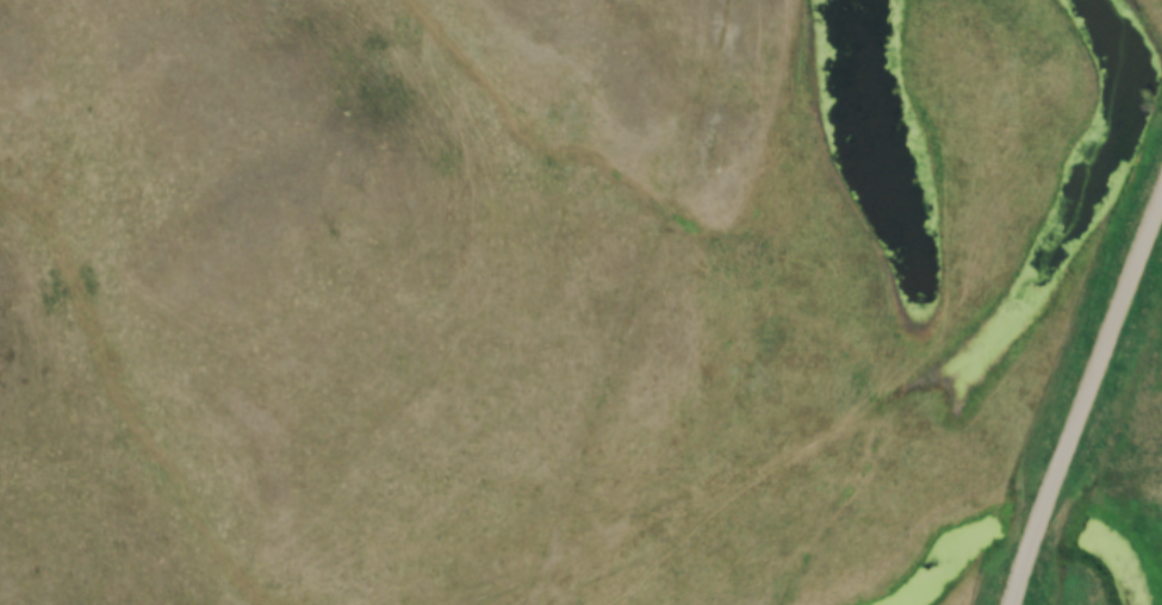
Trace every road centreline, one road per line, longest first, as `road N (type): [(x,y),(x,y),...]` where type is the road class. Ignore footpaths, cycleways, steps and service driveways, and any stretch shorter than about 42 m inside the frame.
road 1 (residential): [(1014,604),(1161,207)]

